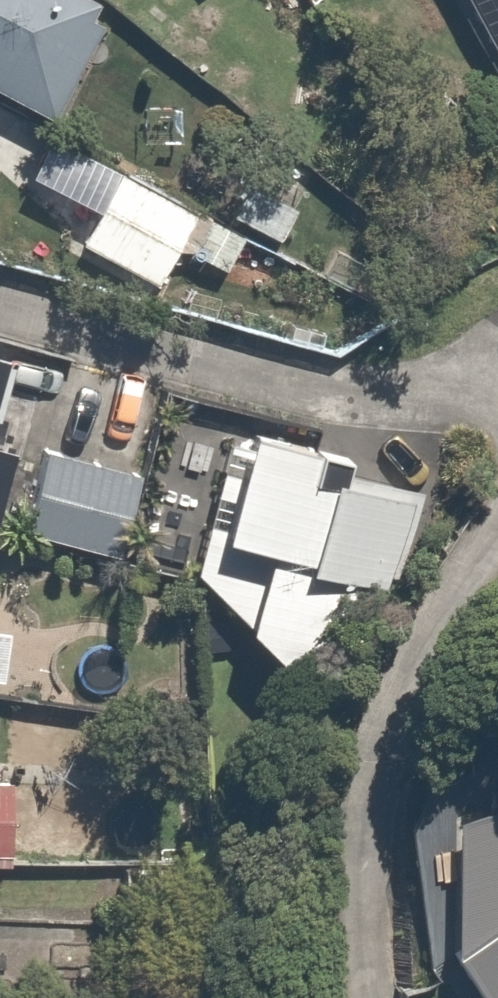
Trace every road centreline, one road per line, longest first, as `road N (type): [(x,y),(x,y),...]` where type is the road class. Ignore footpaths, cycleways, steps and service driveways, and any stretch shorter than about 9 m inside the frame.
road 1 (residential): [(0,302),(291,378),(457,395),(497,411)]
road 2 (residential): [(497,530),(387,693),(365,845),(374,997)]

